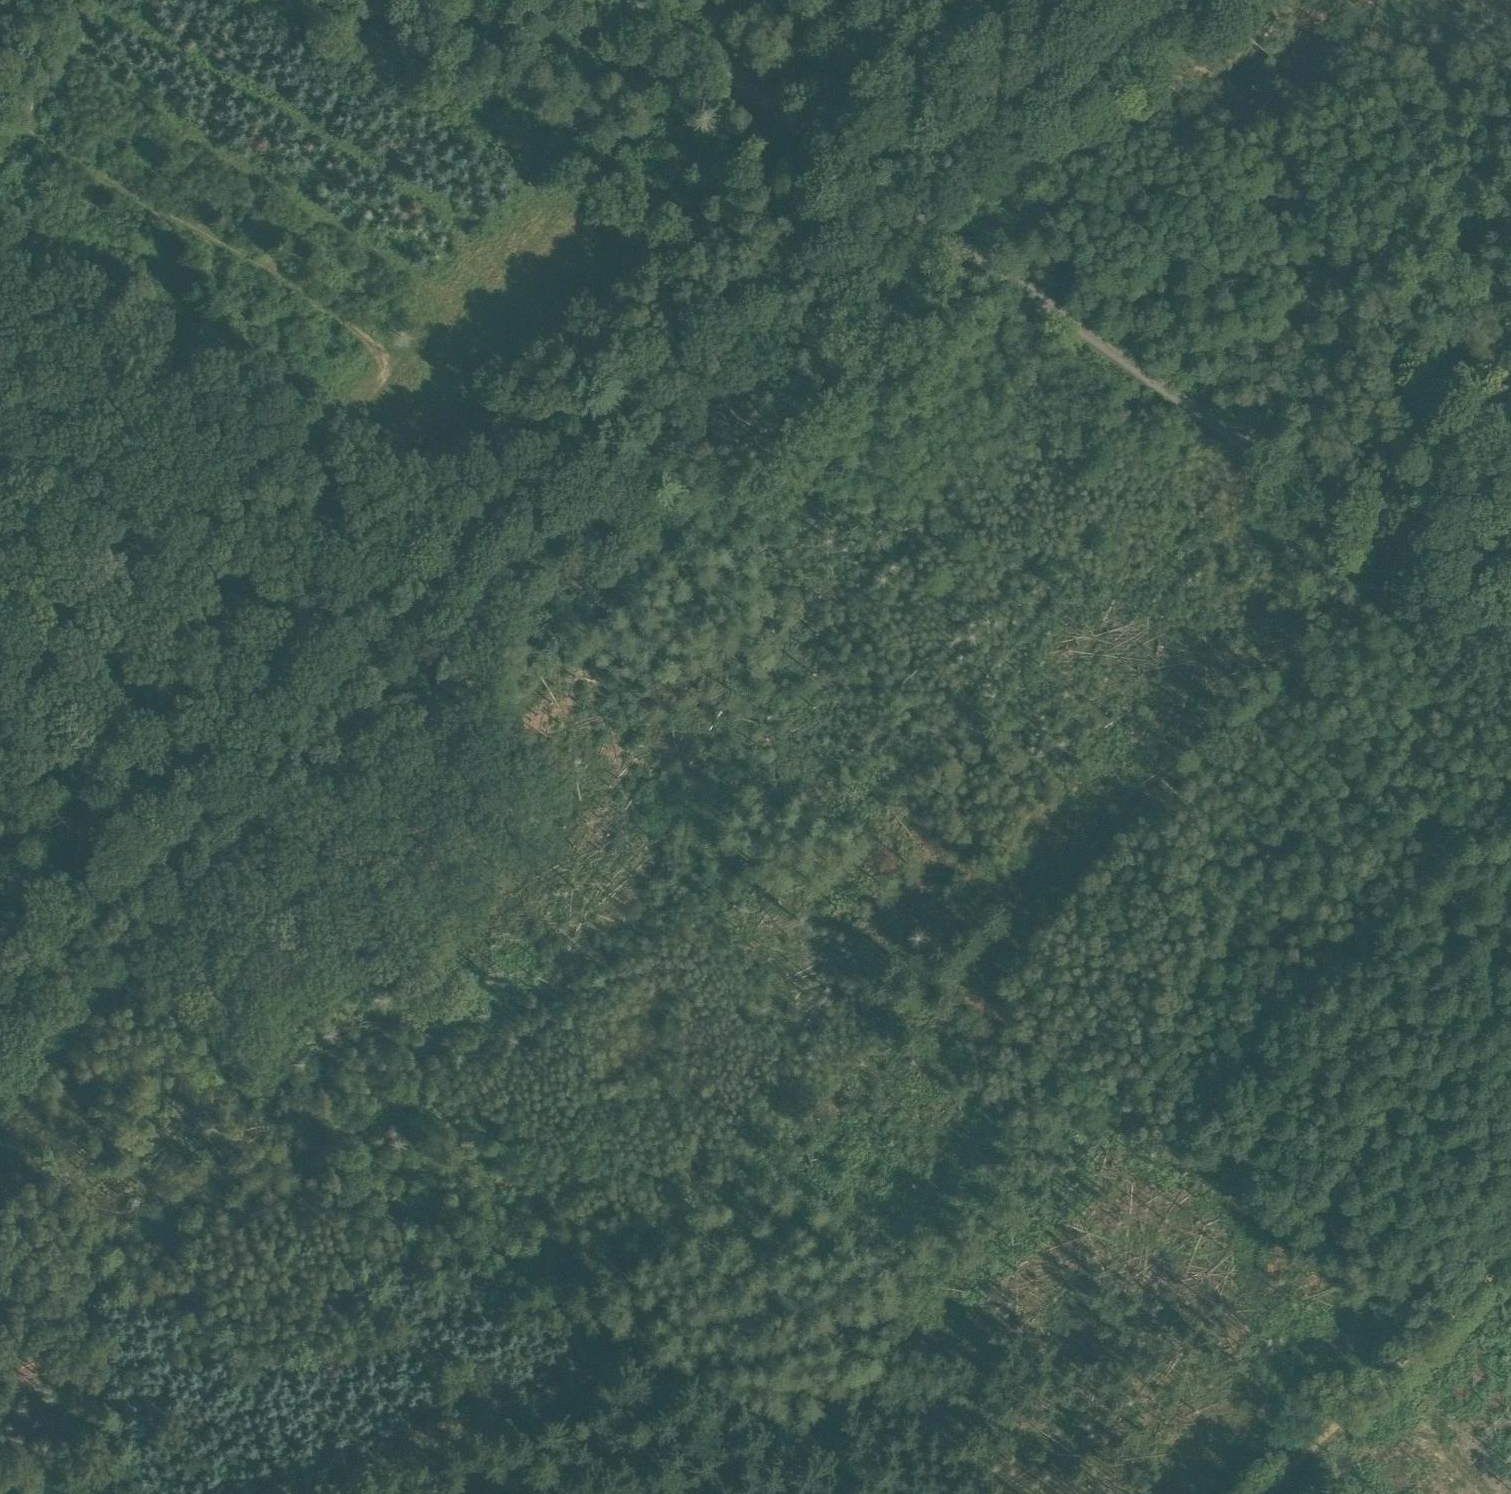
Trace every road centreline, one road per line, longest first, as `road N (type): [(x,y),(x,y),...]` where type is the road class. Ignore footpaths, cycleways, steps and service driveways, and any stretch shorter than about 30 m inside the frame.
road 1 (residential): [(1510,633),(626,0)]
road 2 (track): [(1275,1493),(1510,1265)]

